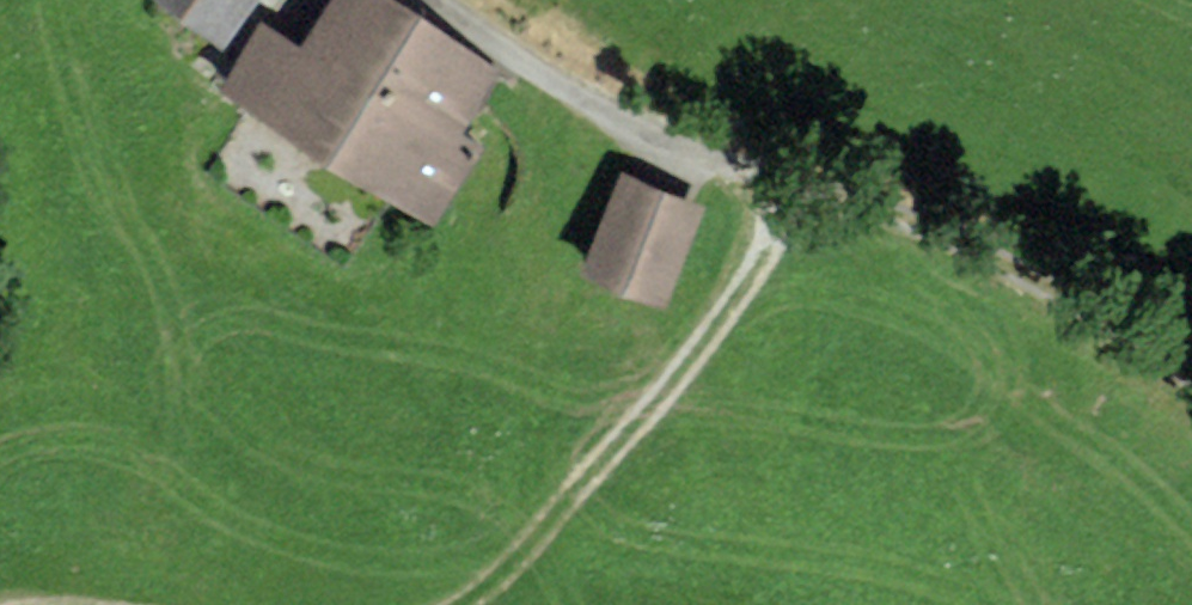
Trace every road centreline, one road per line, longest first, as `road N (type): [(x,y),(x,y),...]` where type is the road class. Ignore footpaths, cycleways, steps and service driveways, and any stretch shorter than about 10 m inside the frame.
road 1 (unclassified): [(1191,384),(976,251),(825,187),(623,118),(427,0)]
road 2 (track): [(796,178),(759,259),(676,374),(521,554),(460,604)]

